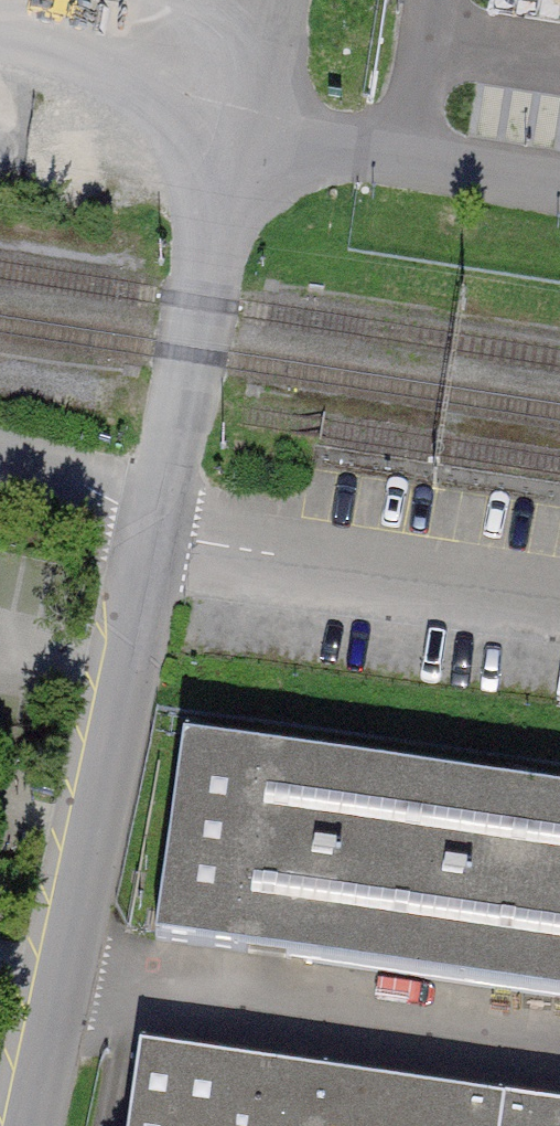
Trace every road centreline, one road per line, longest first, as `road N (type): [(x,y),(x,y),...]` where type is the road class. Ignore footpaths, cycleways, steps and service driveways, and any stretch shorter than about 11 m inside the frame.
road 1 (residential): [(30,1125),(156,532)]
road 2 (residential): [(559,595),(156,532)]
road 3 (residential): [(156,532),(0,460)]

